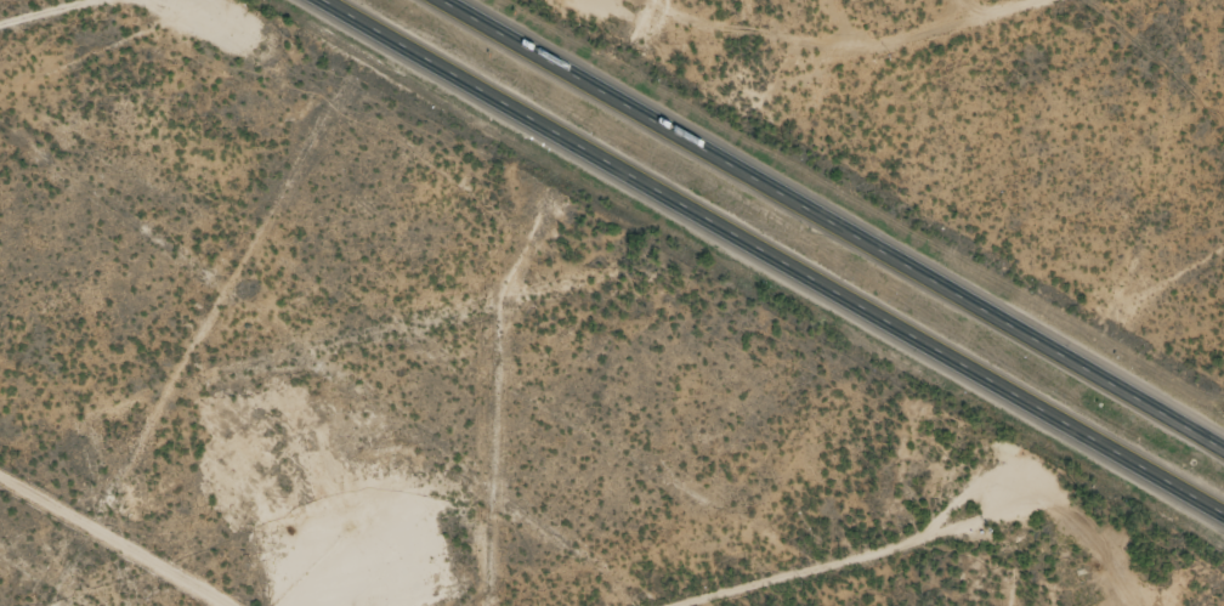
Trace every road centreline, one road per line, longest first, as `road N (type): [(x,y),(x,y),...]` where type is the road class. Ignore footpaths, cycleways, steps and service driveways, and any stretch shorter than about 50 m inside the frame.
road 1 (primary): [(323,0),(1223,513)]
road 2 (primary): [(1223,457),(439,0)]
road 3 (track): [(1220,511),(1178,526),(1150,561),(1011,536),(706,605)]
road 4 (track): [(763,87),(866,114),(933,58),(962,58),(999,84),(1032,84),(1223,27)]
road 5 (track): [(0,478),(230,605)]

